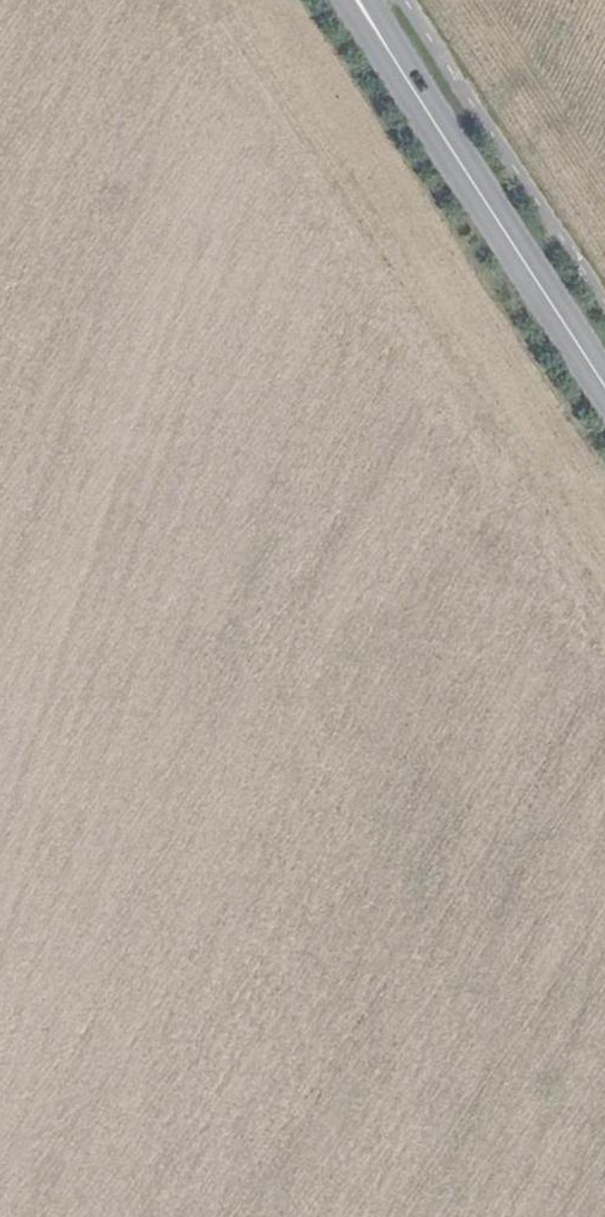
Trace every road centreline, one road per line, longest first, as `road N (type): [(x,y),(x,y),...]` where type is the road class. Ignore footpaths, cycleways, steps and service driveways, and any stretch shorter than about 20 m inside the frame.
road 1 (tertiary): [(360,0),(604,383)]

